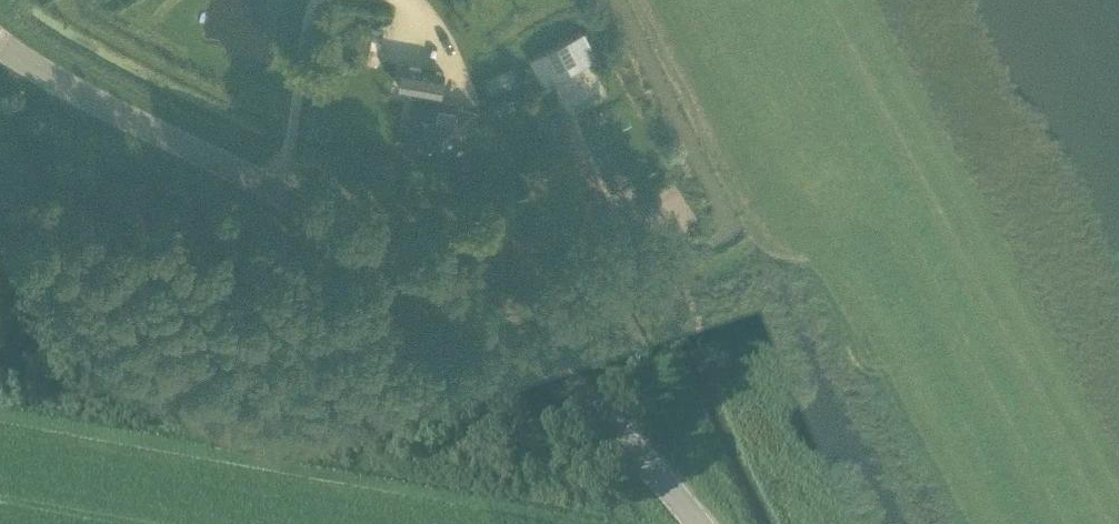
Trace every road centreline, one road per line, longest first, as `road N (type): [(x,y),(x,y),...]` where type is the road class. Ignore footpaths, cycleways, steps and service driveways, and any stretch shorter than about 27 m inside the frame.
road 1 (tertiary): [(698,523),(580,396),(422,272),(46,75),(0,44)]
road 2 (track): [(322,0),(308,29),(290,153),(273,190)]

